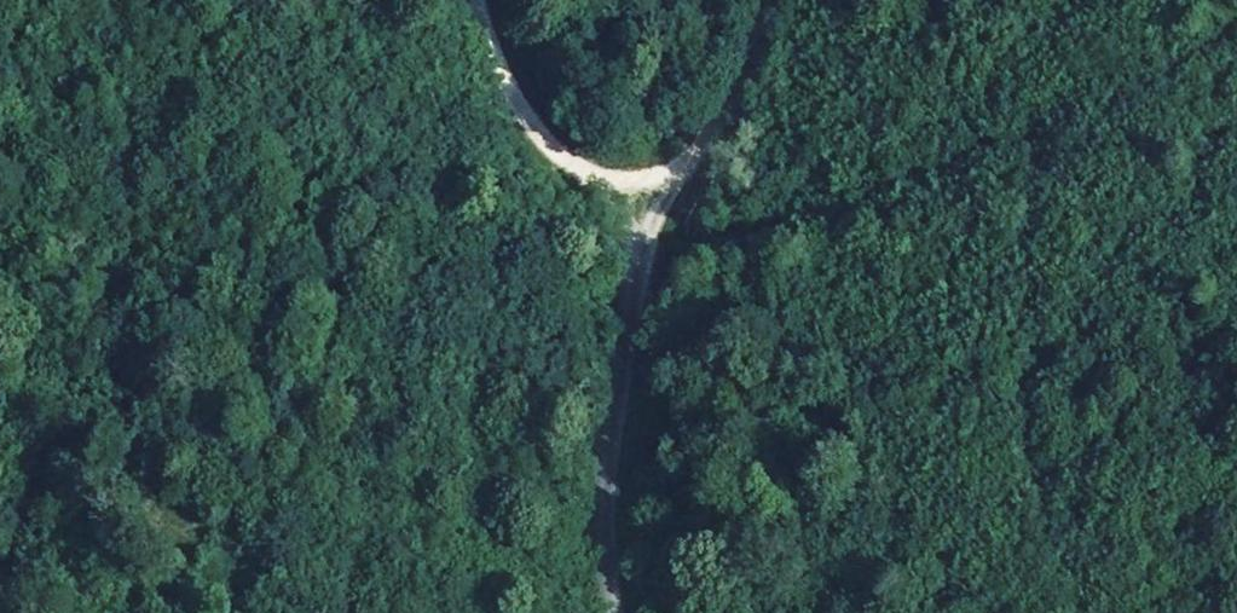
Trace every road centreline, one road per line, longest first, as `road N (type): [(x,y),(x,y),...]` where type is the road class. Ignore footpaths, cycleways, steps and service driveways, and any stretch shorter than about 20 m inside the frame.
road 1 (track): [(615,612),(611,488),(619,412),(636,320),(675,207)]
road 2 (track): [(675,207),(582,169),(540,136),(512,91),(478,0)]
road 3 (track): [(675,207),(776,0)]

